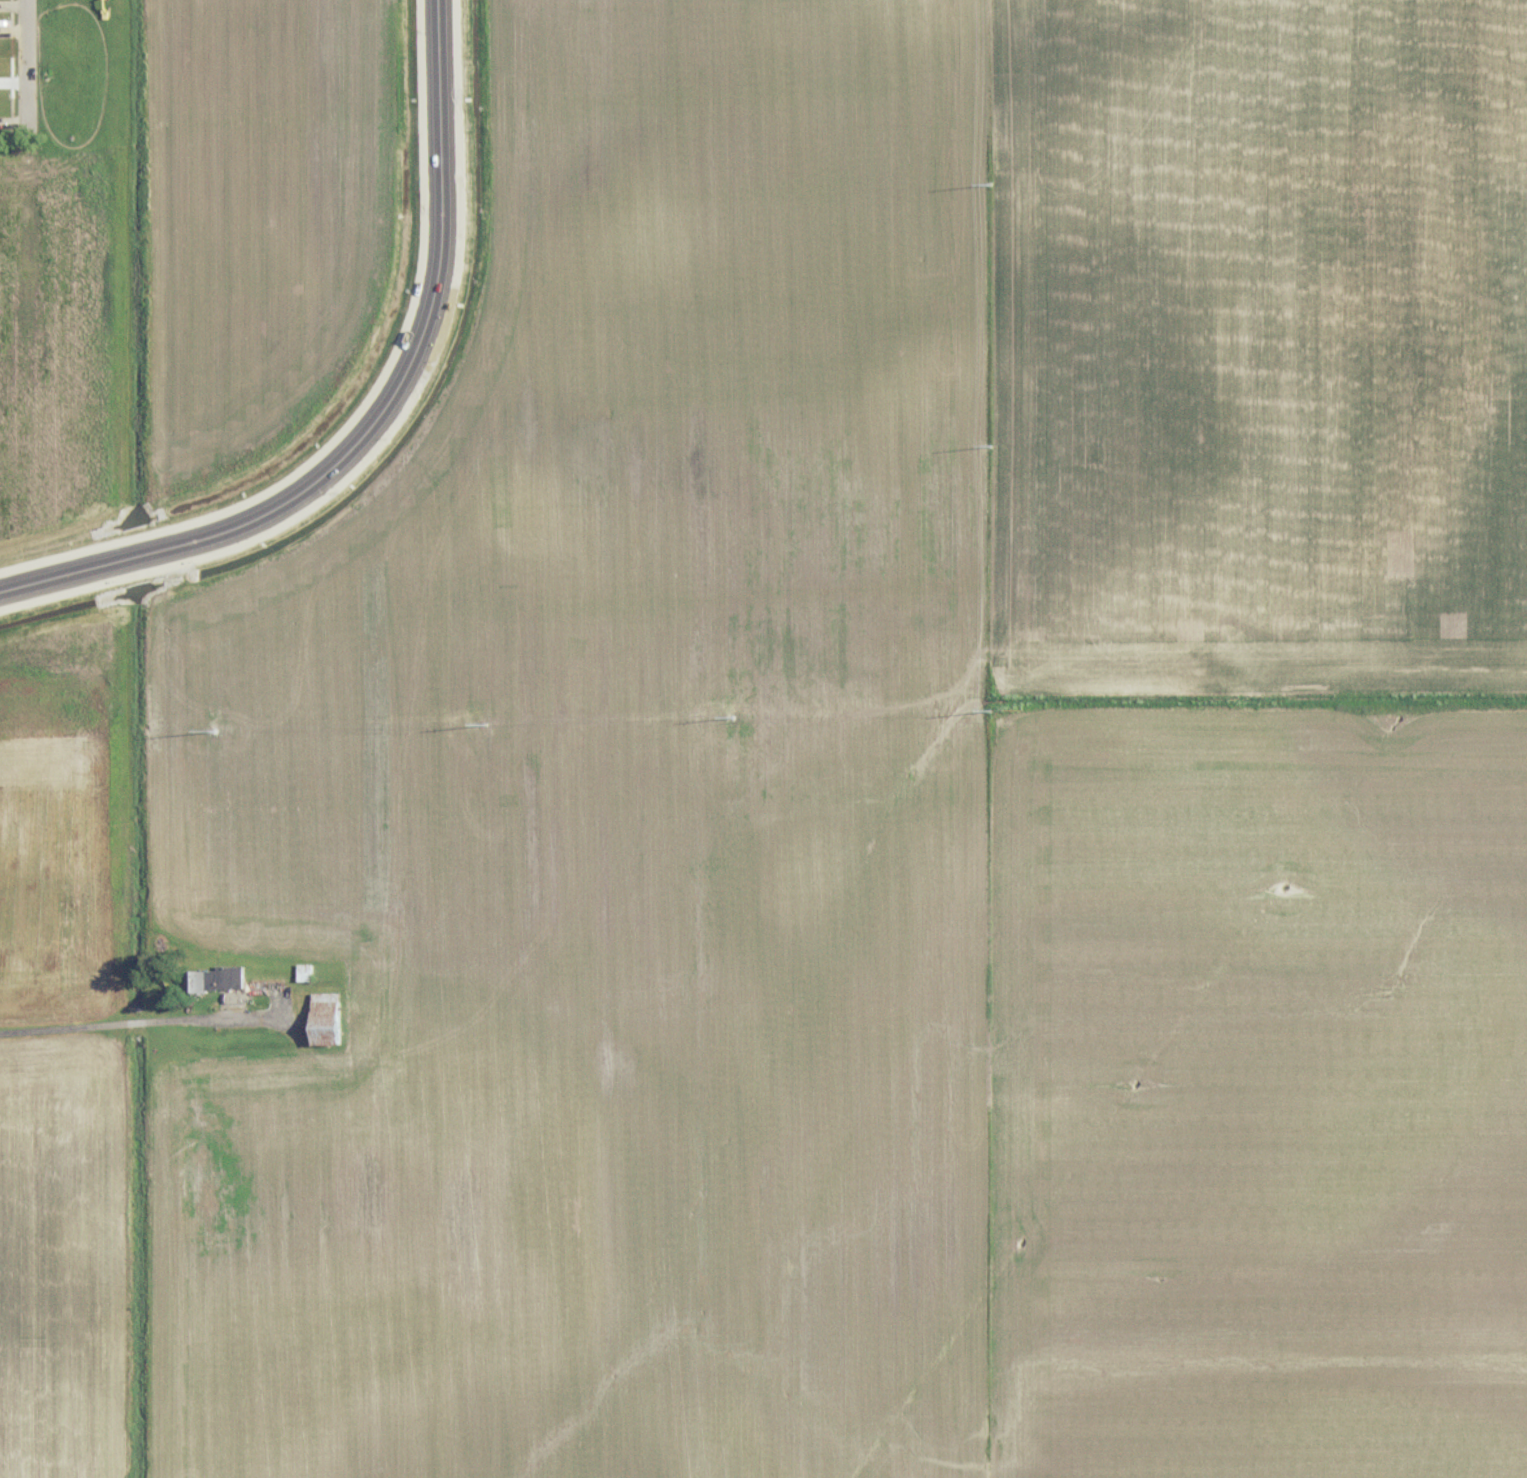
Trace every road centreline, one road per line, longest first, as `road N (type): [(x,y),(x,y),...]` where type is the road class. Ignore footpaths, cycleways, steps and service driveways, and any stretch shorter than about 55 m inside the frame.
road 1 (tertiary): [(0,588),(247,519),(320,473),(378,411),(419,335),(440,251),(438,0)]
road 2 (residential): [(38,123),(36,0)]

